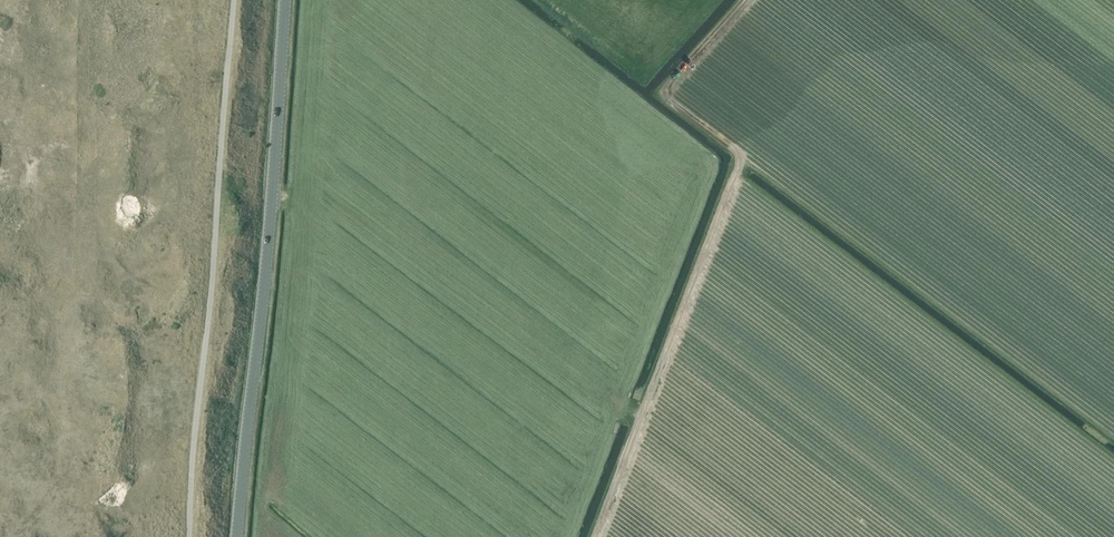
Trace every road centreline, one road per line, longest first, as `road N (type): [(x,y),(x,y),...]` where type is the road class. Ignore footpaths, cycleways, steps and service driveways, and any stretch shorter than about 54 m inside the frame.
road 1 (track): [(744,0),(667,85),(666,98),(742,157),(605,510)]
road 2 (secondary): [(239,536),(269,257),(286,0)]

